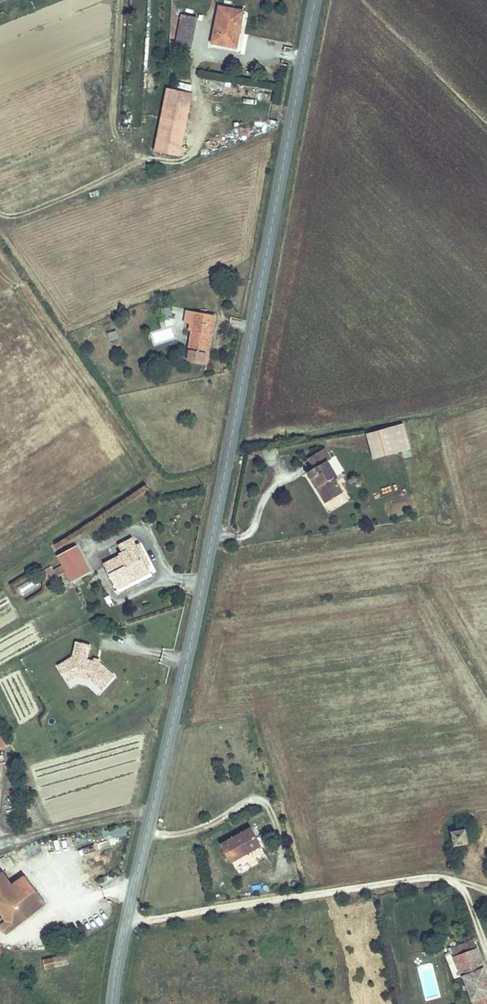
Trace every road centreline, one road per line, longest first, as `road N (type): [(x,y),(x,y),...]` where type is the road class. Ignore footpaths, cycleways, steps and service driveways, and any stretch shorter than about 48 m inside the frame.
road 1 (tertiary): [(316,0),(113,1003)]

